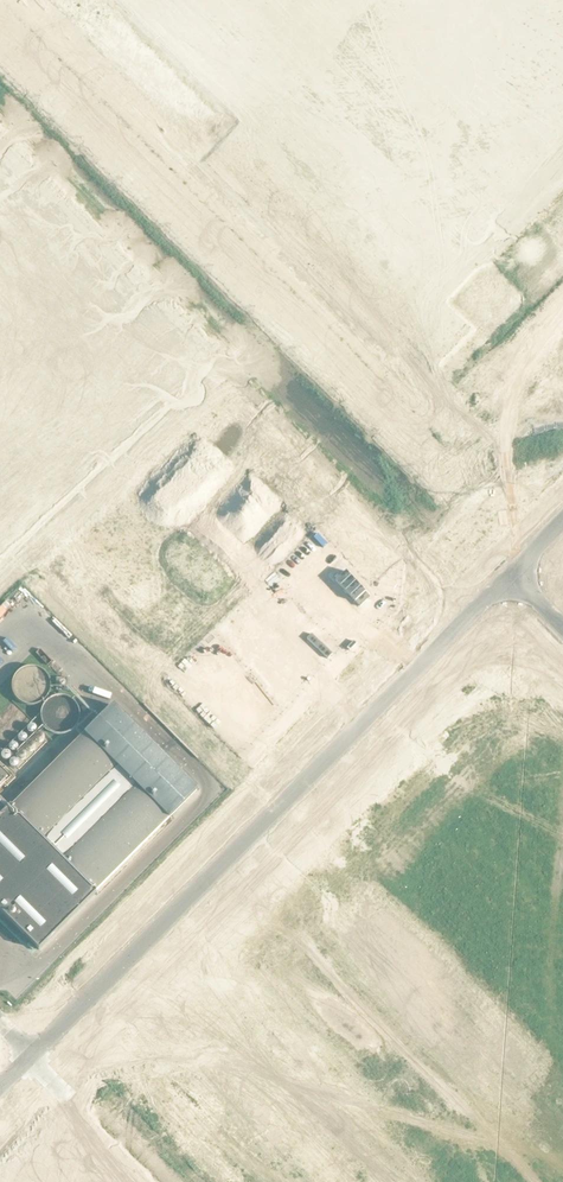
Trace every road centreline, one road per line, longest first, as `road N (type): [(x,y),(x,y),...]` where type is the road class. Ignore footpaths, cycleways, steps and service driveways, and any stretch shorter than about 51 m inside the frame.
road 1 (unclassified): [(0,1115),(279,839)]
road 2 (unclassified): [(249,810),(0,1064)]
road 3 (unclassified): [(279,839),(492,621)]
road 4 (unclassified): [(464,594),(249,810)]

